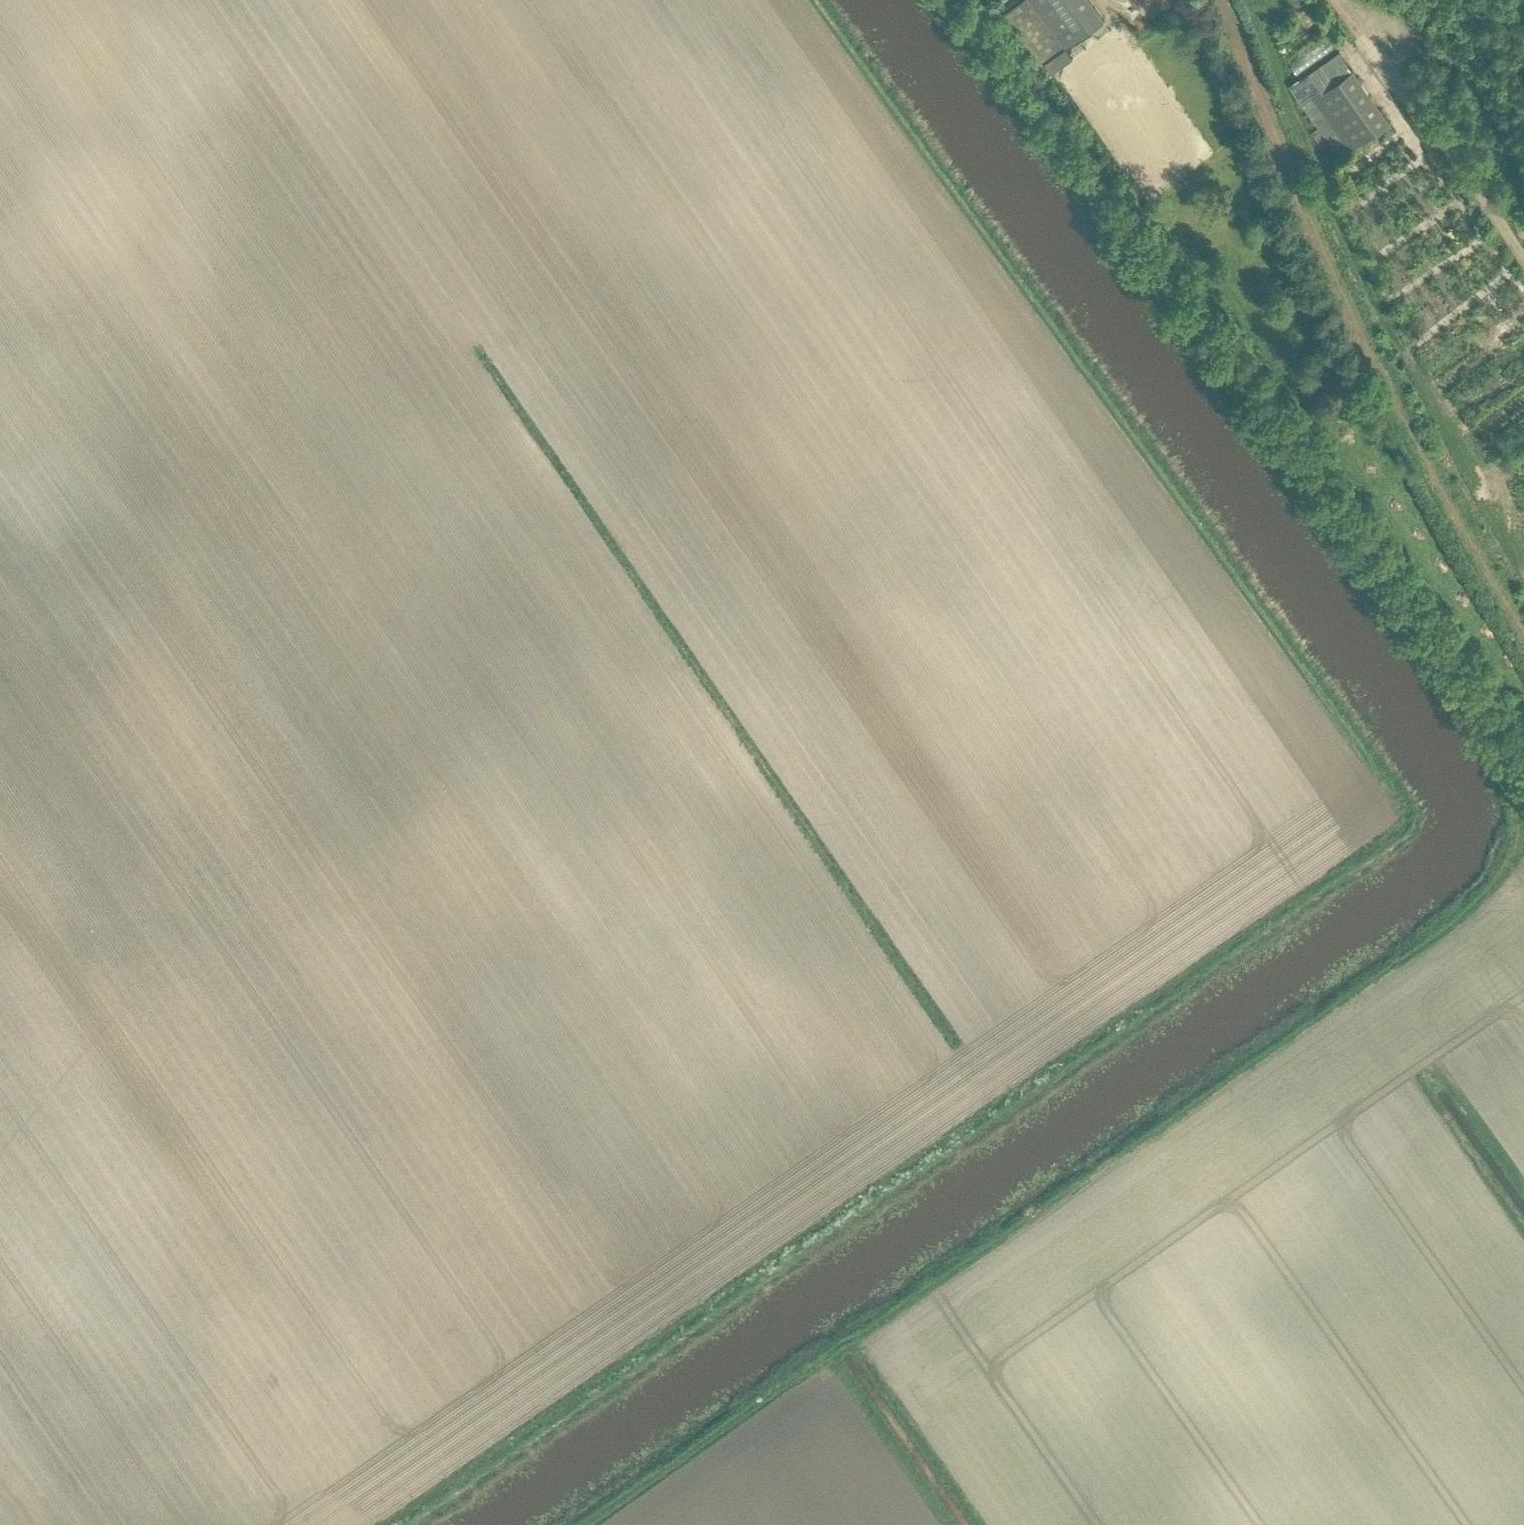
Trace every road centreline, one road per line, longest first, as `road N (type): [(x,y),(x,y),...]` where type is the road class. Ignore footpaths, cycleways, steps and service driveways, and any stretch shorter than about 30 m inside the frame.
road 1 (track): [(1334,0),(1523,259)]

